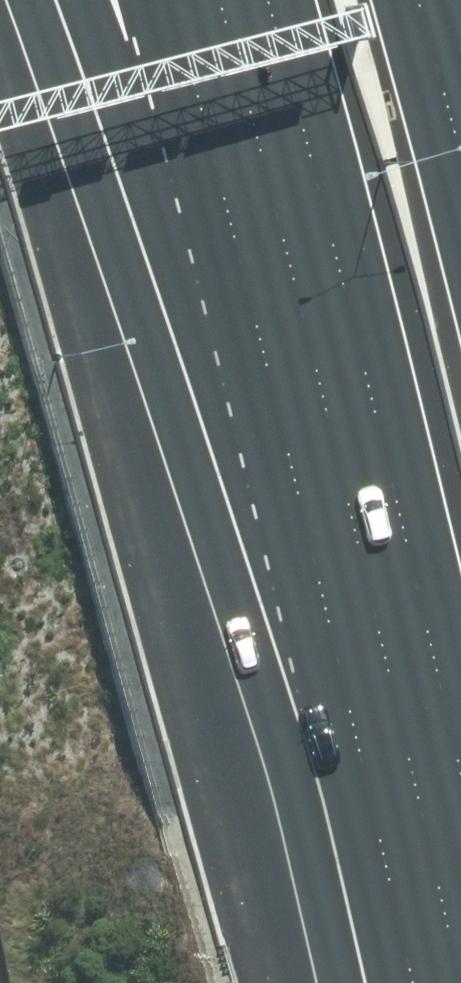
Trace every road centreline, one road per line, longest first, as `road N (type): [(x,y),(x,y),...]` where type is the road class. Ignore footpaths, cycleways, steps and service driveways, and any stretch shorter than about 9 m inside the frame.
road 1 (motorway): [(435,982),(74,0)]
road 2 (motorway): [(444,982),(255,0)]

